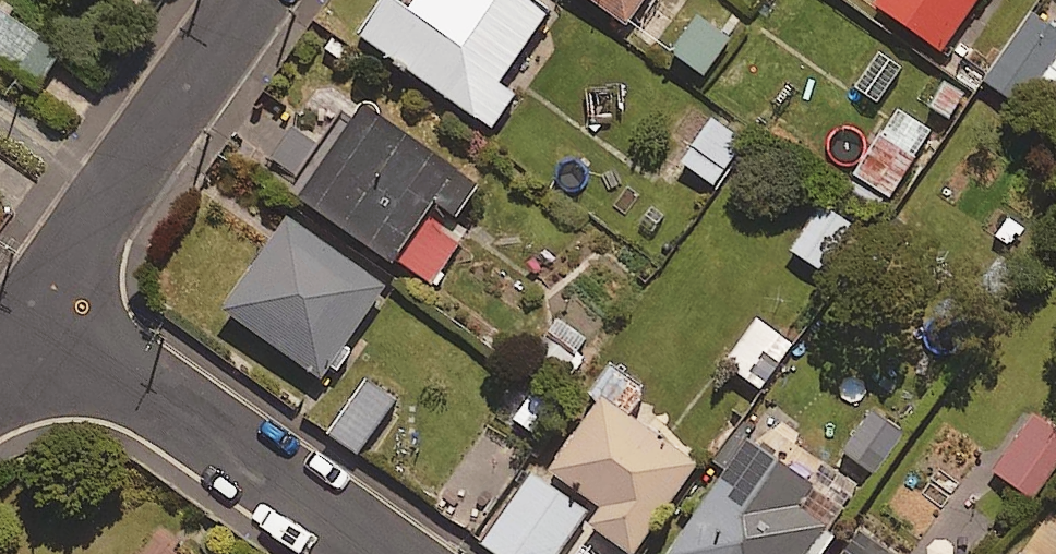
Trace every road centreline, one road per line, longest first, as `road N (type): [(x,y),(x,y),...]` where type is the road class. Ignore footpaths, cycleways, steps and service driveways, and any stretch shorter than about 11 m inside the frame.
road 1 (residential): [(375,553),(33,314)]
road 2 (residential): [(33,314),(251,0)]

